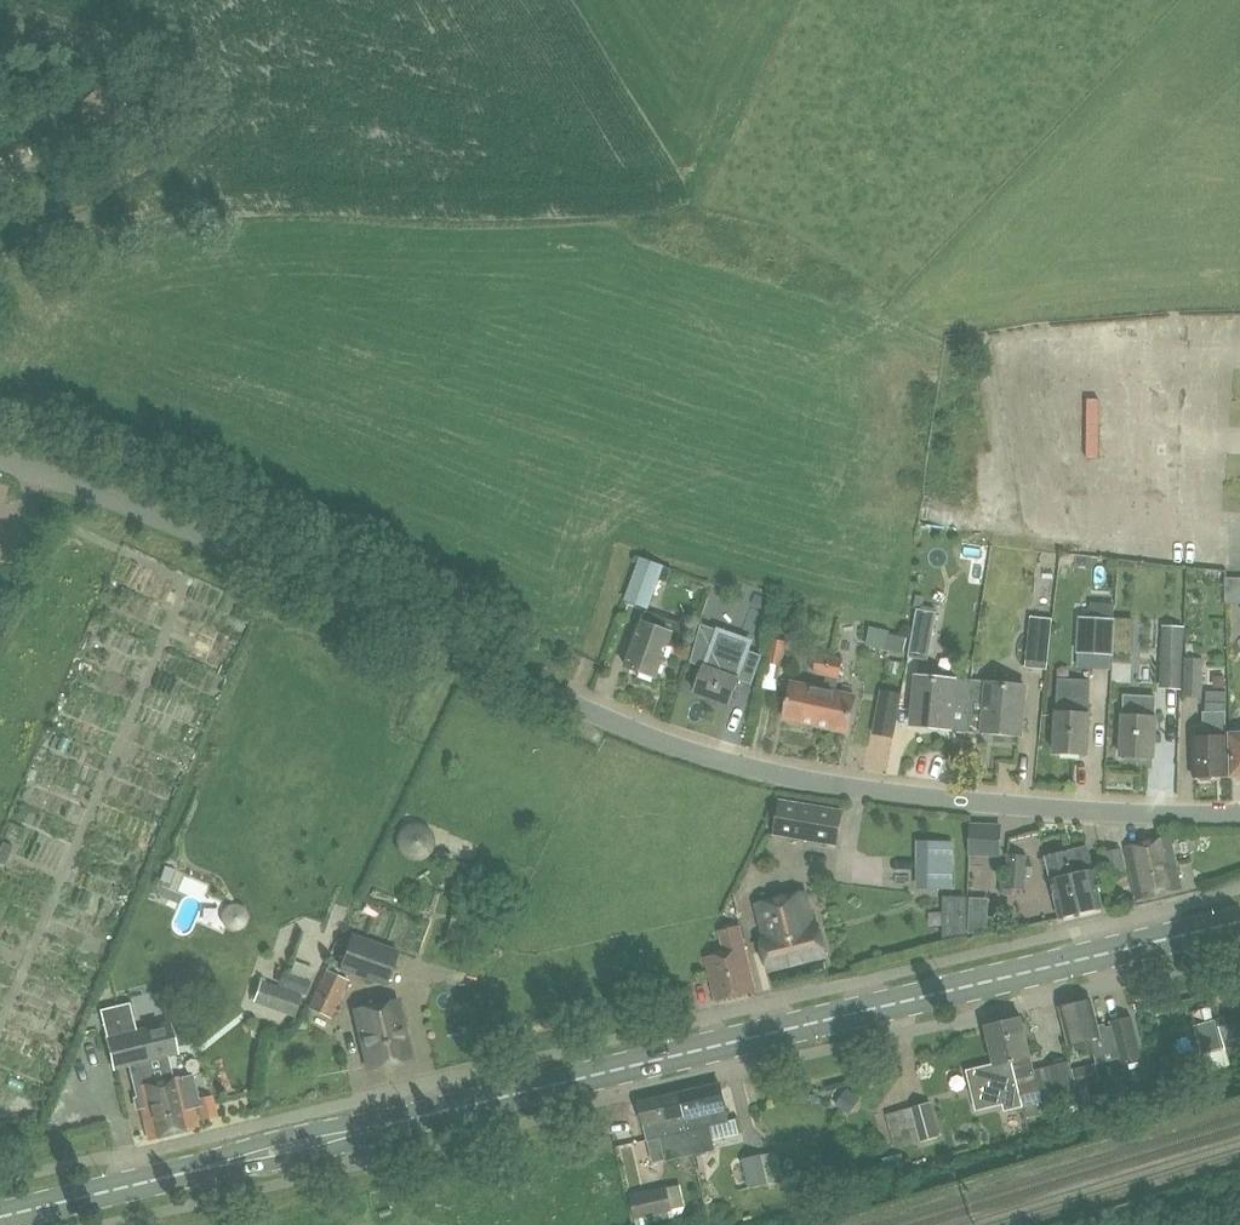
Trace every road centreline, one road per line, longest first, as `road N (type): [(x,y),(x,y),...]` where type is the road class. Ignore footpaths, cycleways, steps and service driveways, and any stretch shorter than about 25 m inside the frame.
road 1 (unclassified): [(1239,812),(962,801),(728,762),(608,720),(180,526),(0,459)]
road 2 (secondary): [(0,1216),(1239,919)]

